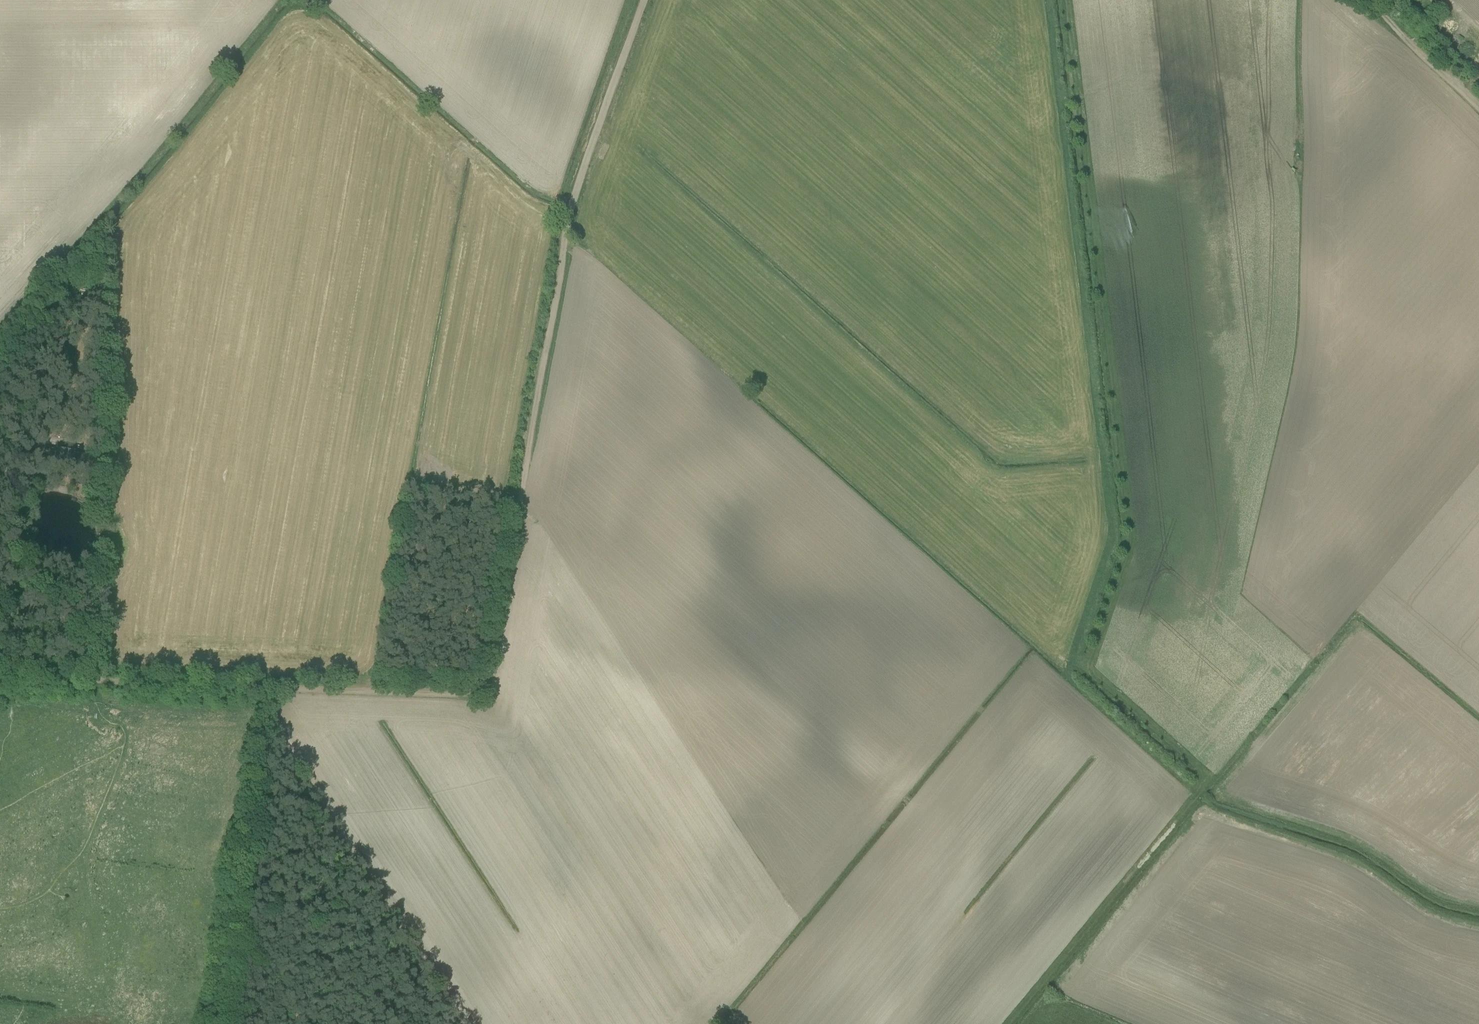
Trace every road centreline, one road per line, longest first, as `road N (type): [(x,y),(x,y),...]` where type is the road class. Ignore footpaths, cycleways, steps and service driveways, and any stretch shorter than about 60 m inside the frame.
road 1 (track): [(643,0),(572,203),(504,595),(481,680),(462,692),(406,692),(0,677)]
road 2 (track): [(1368,0),(1478,109)]

